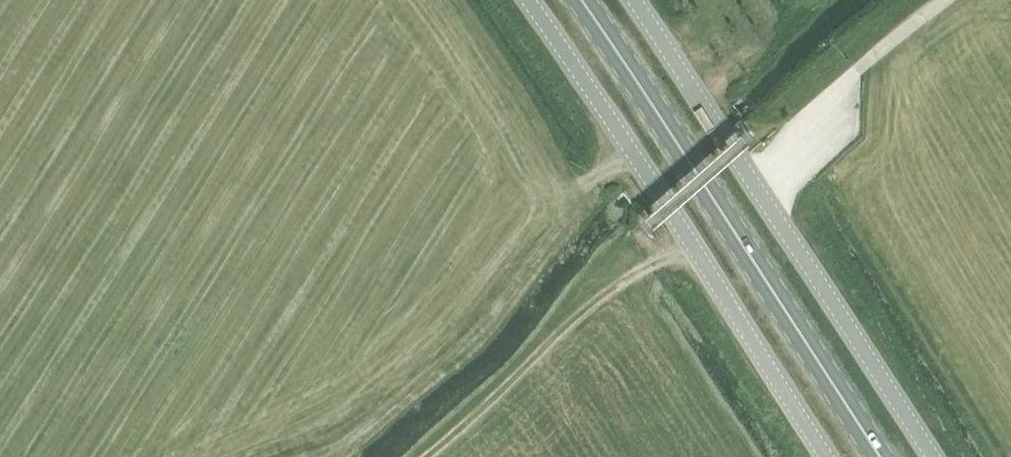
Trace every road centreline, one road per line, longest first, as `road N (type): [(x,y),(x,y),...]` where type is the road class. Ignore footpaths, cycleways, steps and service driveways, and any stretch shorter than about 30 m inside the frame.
road 1 (unclassified): [(828,456),(528,0)]
road 2 (unclassified): [(933,456),(636,0)]
road 3 (primary): [(879,456),(583,0)]
road 4 (track): [(491,268),(548,209),(635,157)]

